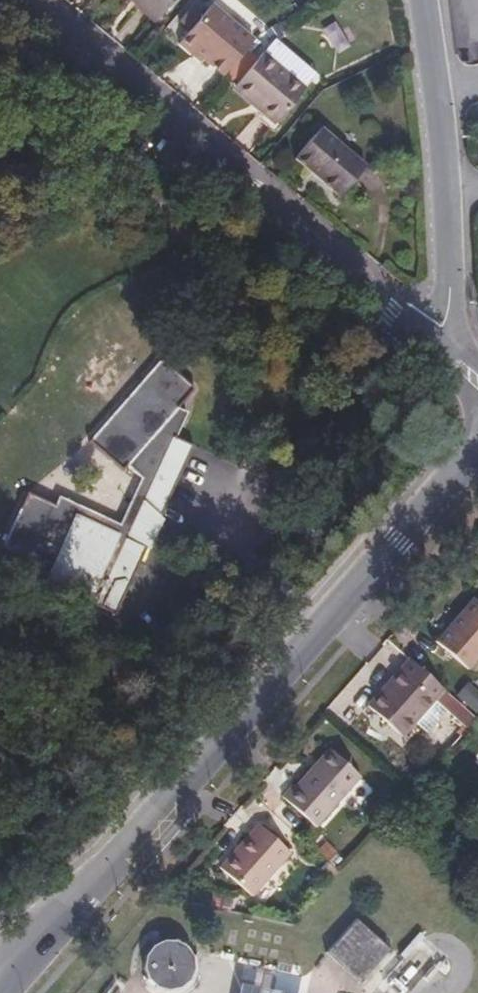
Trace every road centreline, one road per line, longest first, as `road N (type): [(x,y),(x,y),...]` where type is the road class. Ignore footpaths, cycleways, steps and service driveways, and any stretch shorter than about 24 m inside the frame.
road 1 (unclassified): [(12,964),(477,450)]
road 2 (residential): [(25,0),(447,355)]
road 3 (residential): [(447,355),(452,248),(431,0)]

